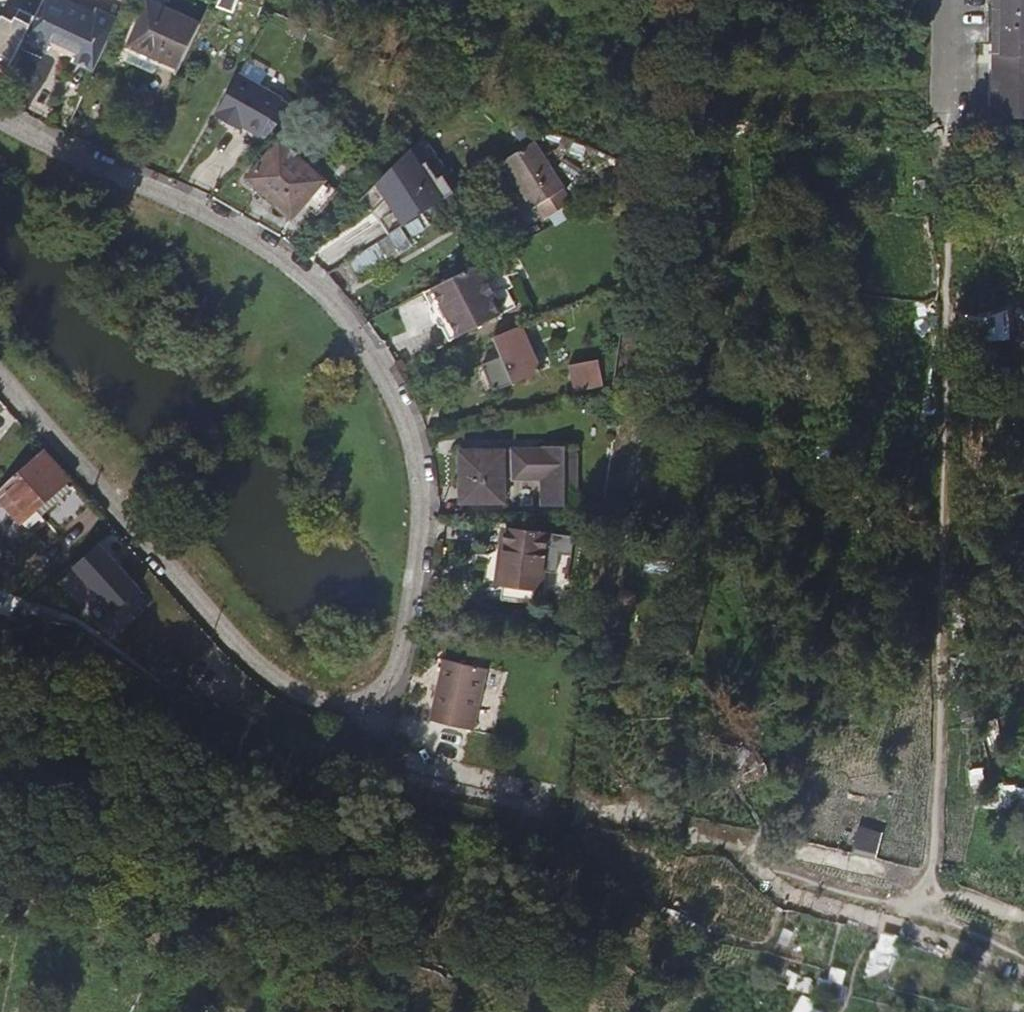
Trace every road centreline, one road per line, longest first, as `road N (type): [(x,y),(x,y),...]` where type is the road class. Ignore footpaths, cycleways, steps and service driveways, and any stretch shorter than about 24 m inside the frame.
road 1 (residential): [(0,382),(252,670),(319,701),(376,685),(400,638),(417,501),(393,408),(313,285),(196,209),(0,118)]
road 2 (track): [(319,701),(614,829),(743,858),(784,901),(909,930),(1023,976)]
road 3 (track): [(907,910),(925,887),(935,844),(949,202)]

